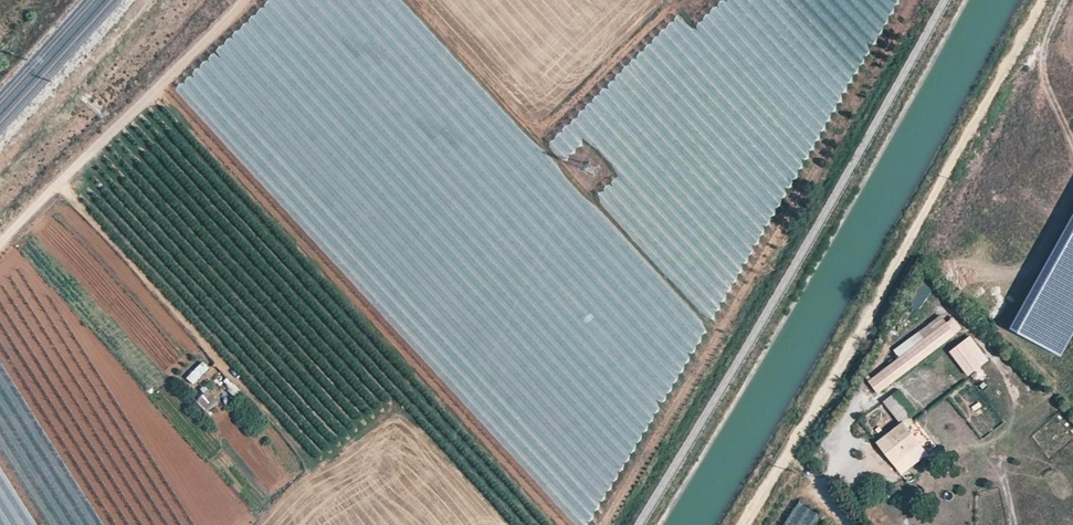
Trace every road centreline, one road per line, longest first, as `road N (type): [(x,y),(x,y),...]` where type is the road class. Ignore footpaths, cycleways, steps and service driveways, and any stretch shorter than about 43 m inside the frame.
road 1 (track): [(744,524),(1043,0)]
road 2 (track): [(0,240),(241,0)]

